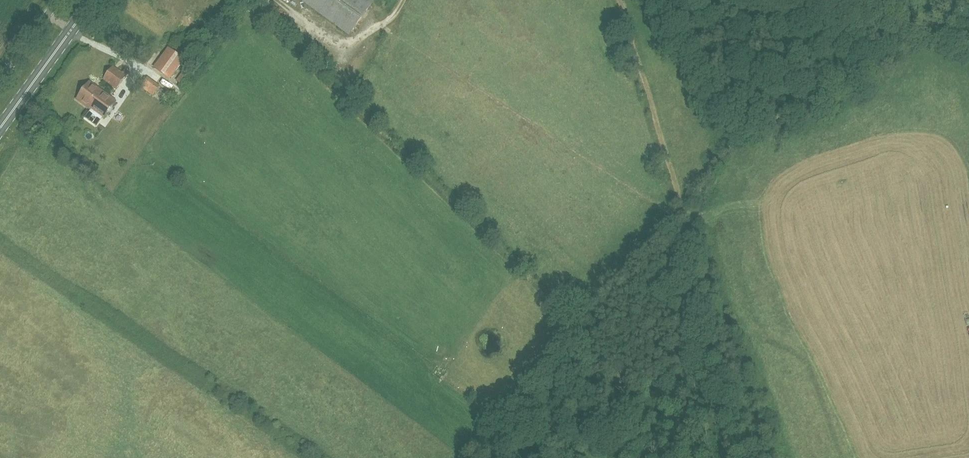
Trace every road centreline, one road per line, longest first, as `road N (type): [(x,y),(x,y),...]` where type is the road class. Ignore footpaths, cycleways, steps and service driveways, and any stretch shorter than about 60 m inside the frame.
road 1 (track): [(839,0),(968,34)]
road 2 (primary): [(0,131),(71,32)]

